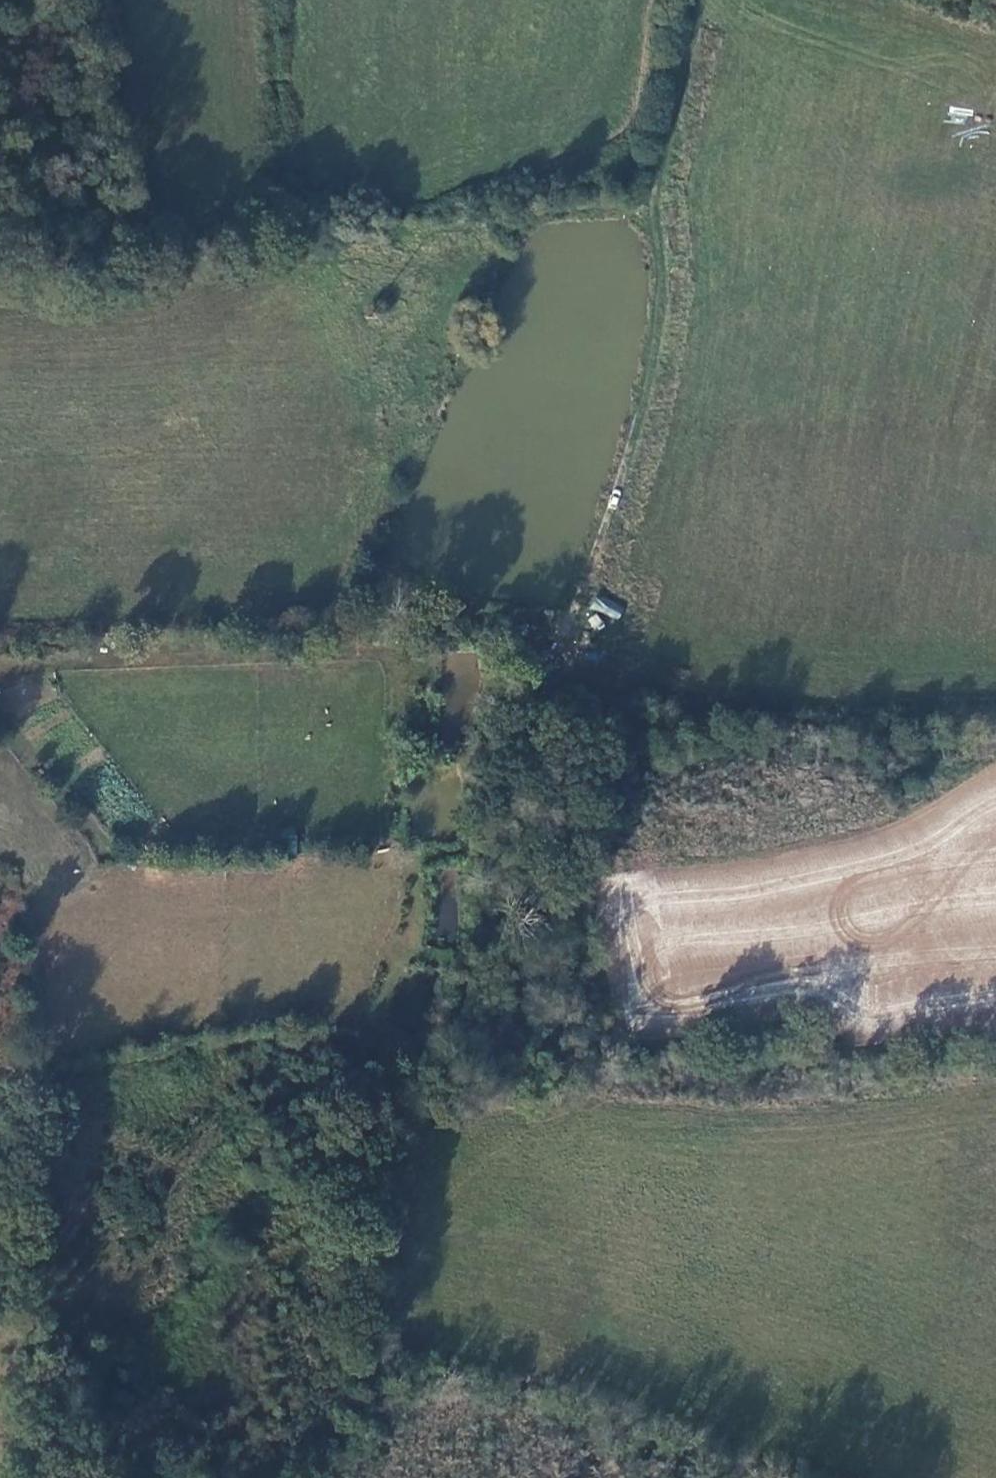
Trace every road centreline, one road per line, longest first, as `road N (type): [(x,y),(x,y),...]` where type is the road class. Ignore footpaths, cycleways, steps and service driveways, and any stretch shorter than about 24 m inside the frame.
road 1 (track): [(390,552),(523,205),(650,212),(663,330),(567,627),(506,636),(405,592)]
road 2 (track): [(700,0),(650,212)]

